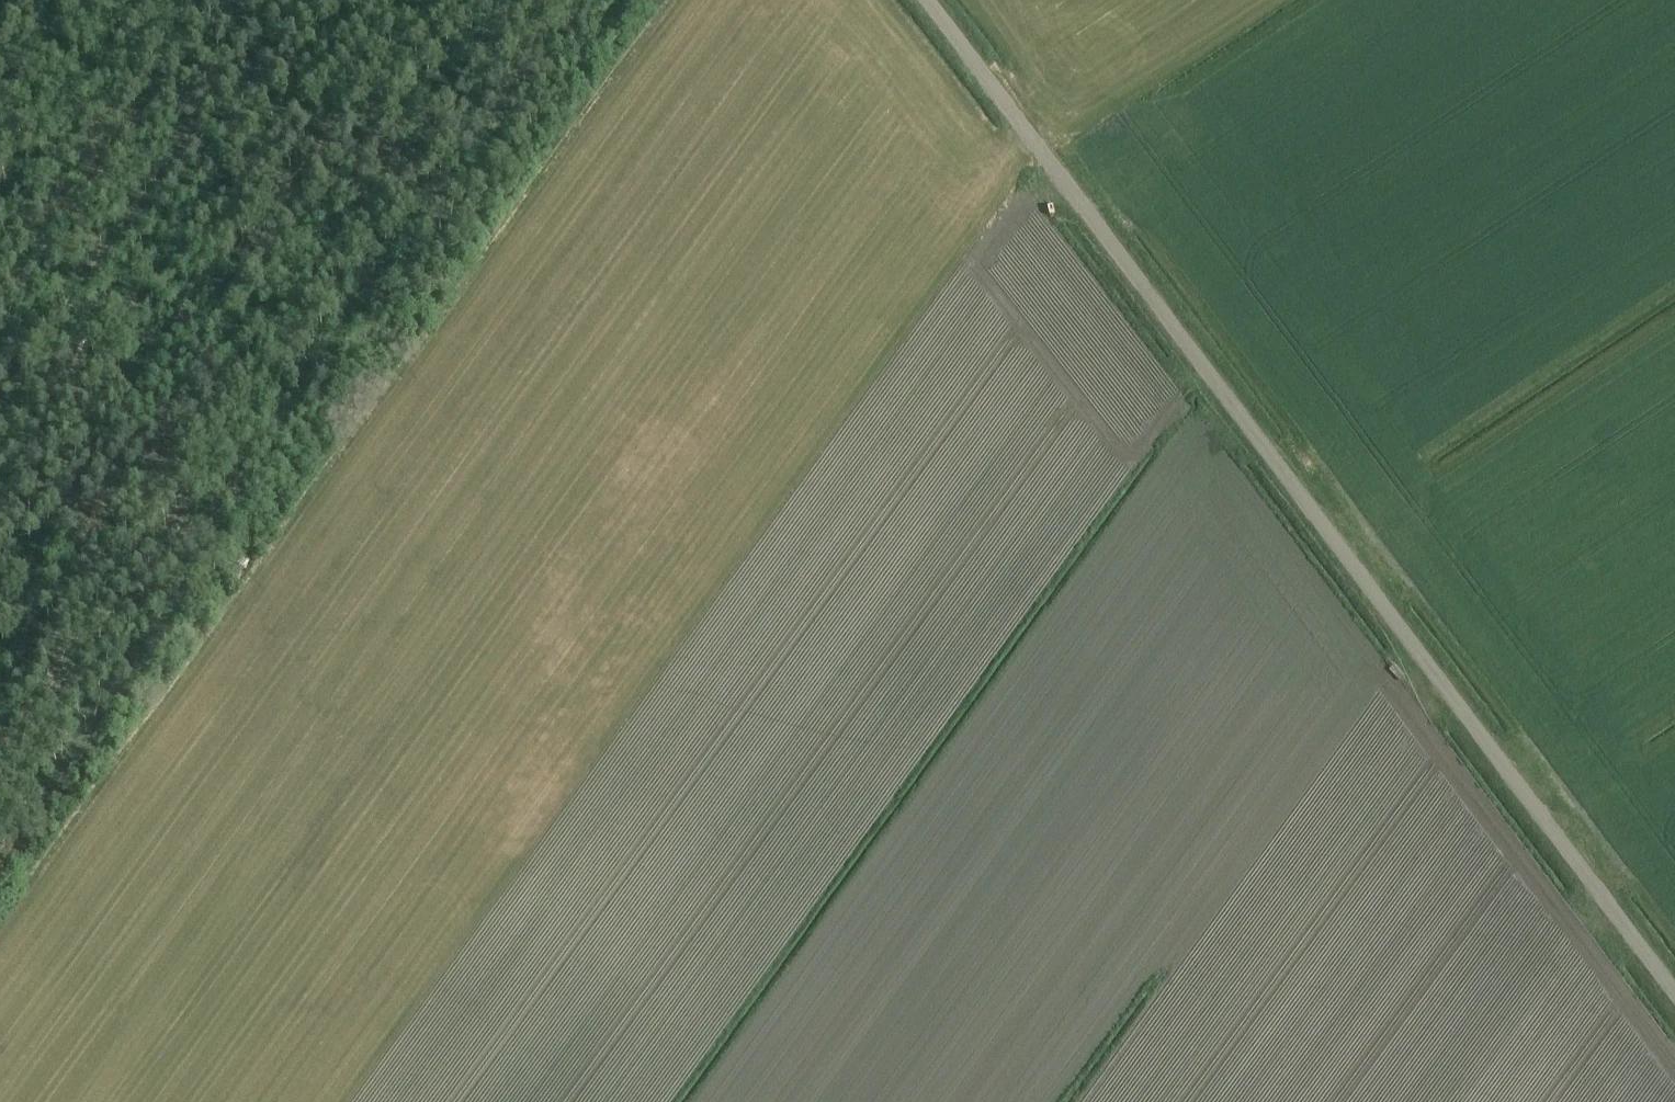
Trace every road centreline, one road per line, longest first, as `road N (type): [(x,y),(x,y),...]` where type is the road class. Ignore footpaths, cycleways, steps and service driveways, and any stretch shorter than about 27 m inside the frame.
road 1 (unclassified): [(1674,989),(929,0)]

